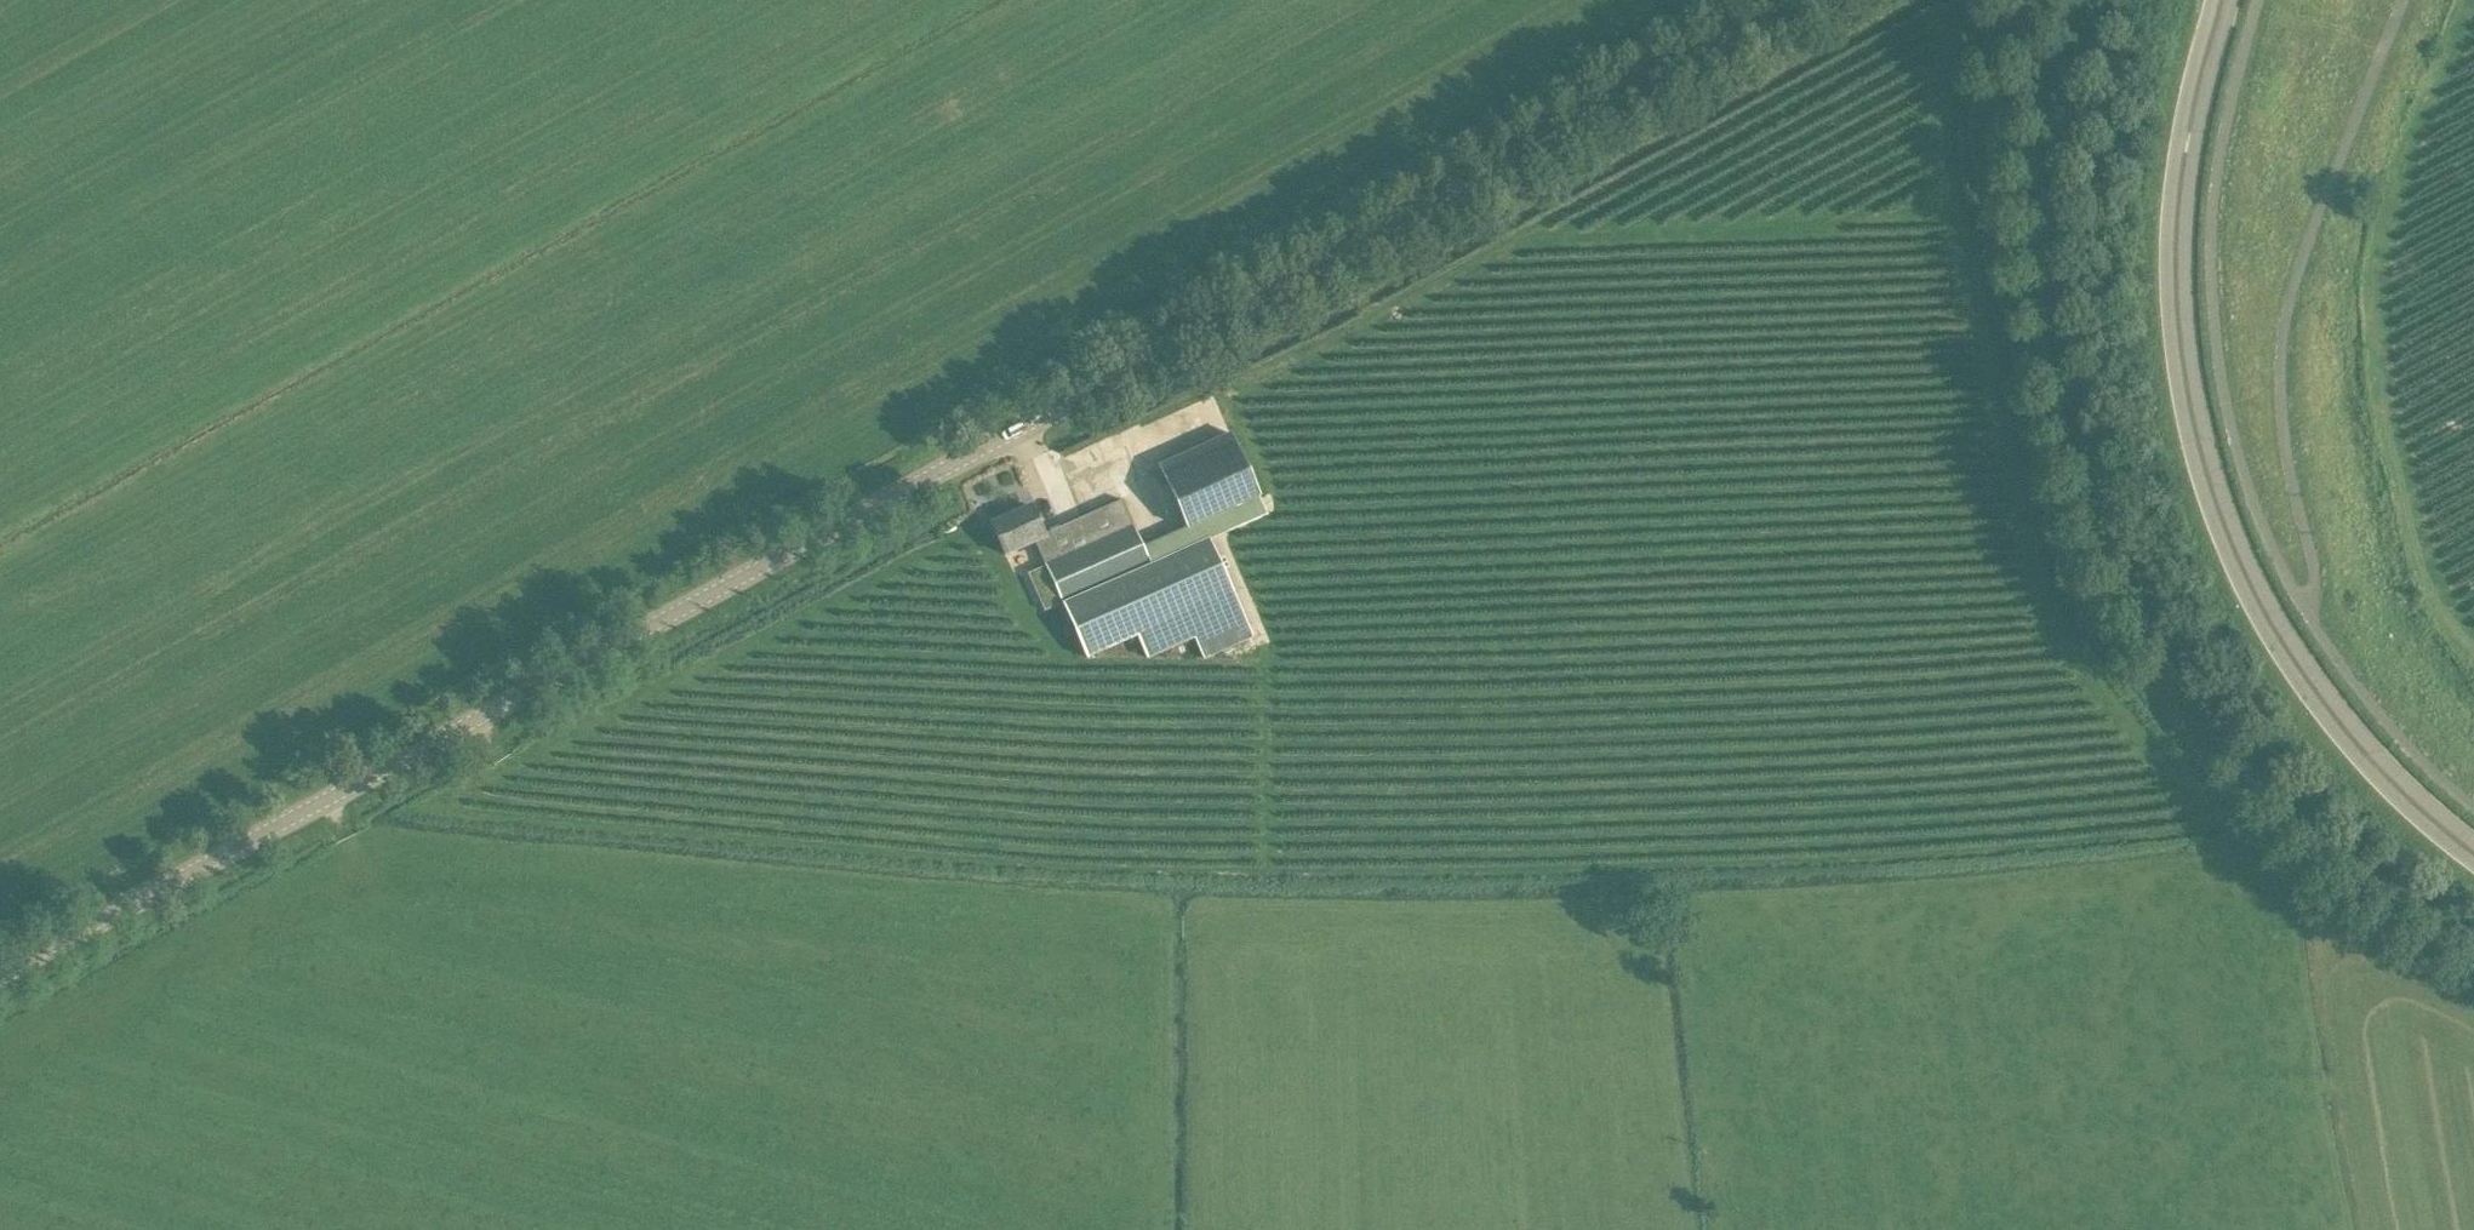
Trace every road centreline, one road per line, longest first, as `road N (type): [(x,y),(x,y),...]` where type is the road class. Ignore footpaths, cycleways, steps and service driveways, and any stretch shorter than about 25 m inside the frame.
road 1 (tertiary): [(0,974),(1814,0)]
road 2 (tertiary): [(2473,851),(2363,752),(2311,681),(2250,583),(2213,493),(2187,389),(2176,263),(2183,171),(2224,0)]

